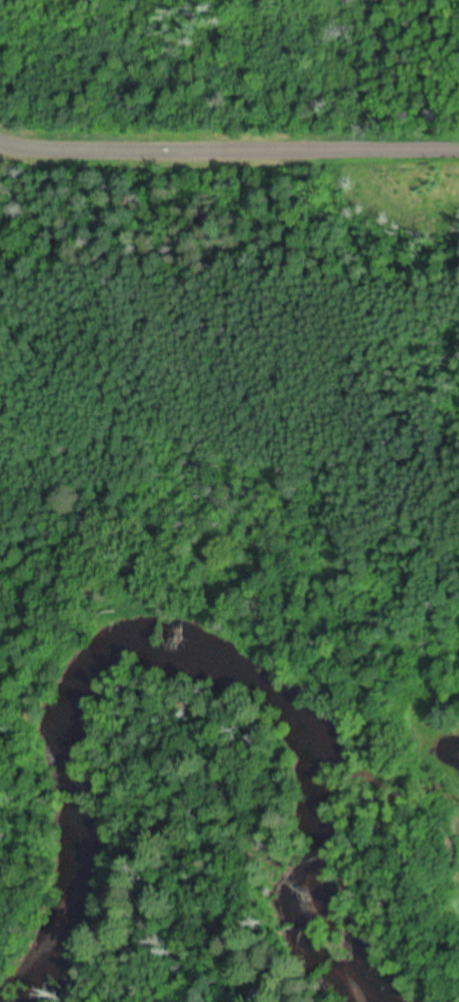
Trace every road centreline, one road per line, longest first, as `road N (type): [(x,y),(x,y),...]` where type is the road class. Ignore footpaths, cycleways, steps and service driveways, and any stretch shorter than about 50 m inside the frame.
road 1 (residential): [(458,157),(0,152)]

